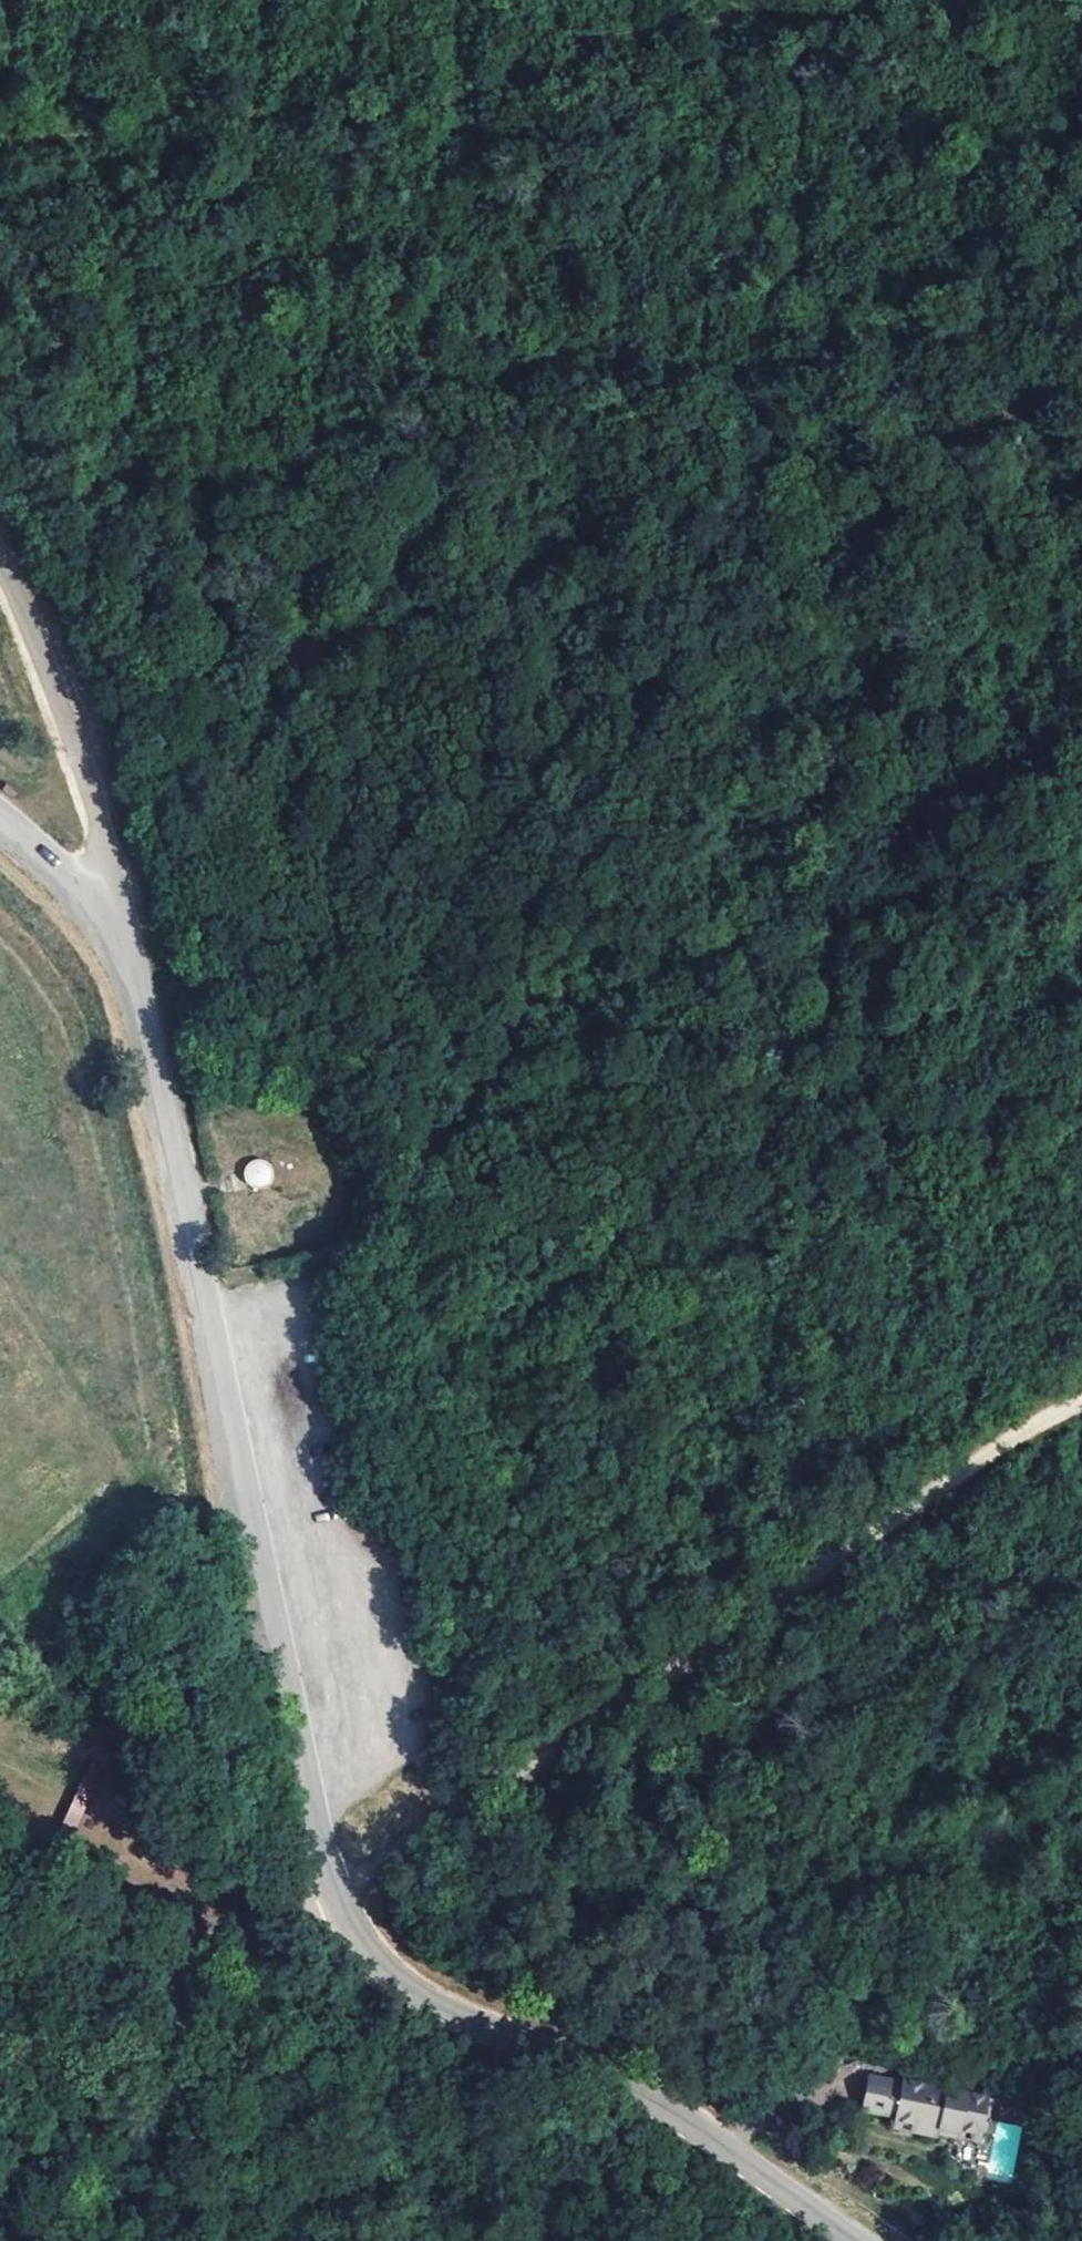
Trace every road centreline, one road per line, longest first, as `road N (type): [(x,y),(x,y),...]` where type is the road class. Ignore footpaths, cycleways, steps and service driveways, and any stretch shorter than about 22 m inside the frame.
road 1 (track): [(1081,1400),(1052,1412),(334,1888)]
road 2 (residential): [(334,1888),(363,1947),(404,1988),(620,2082),(857,2240)]
road 3 (track): [(334,1888),(165,1942),(0,1964)]

